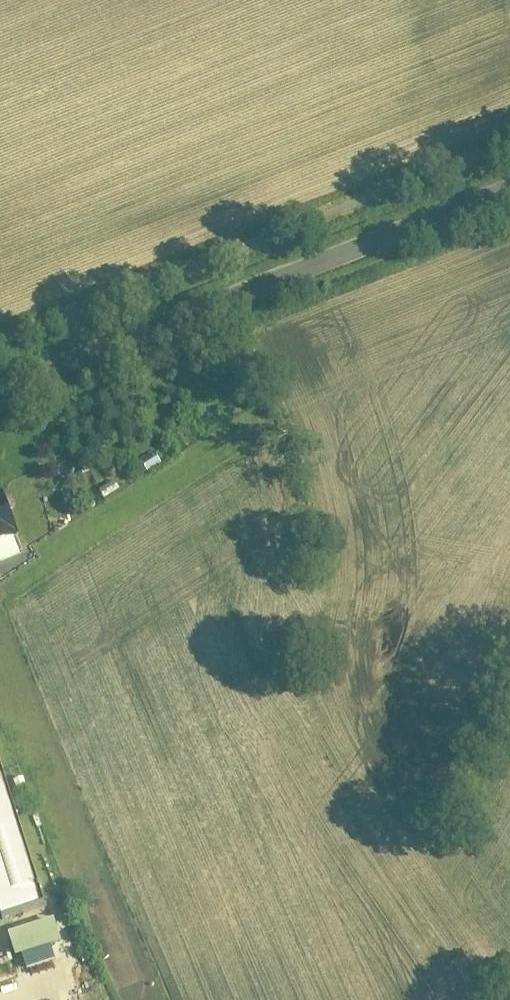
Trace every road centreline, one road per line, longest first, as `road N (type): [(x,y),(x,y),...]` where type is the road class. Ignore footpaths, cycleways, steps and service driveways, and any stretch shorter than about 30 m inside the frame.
road 1 (secondary): [(0,390),(509,190)]

